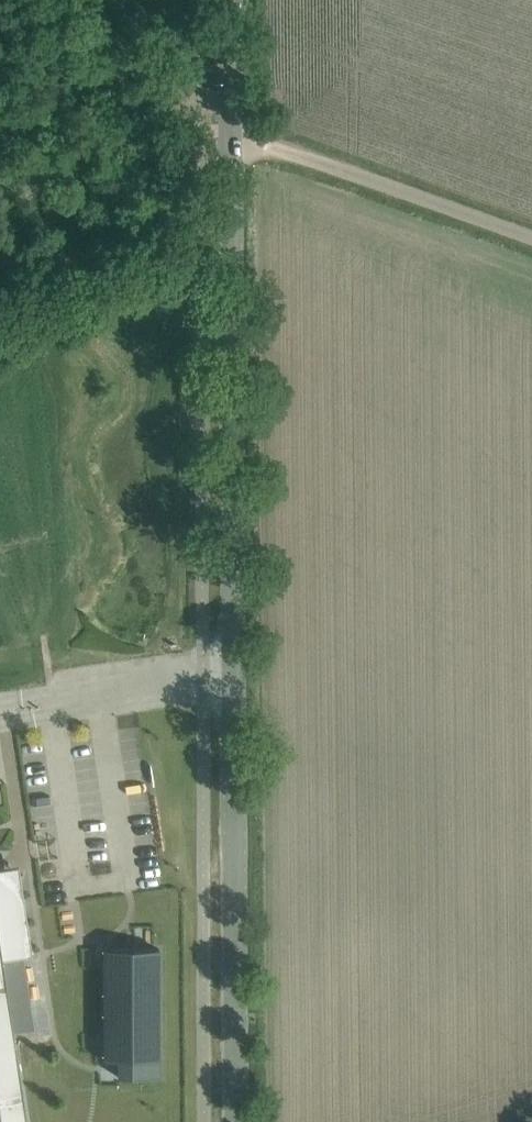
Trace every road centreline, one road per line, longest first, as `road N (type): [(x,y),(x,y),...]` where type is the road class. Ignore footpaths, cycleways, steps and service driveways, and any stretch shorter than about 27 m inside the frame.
road 1 (tertiary): [(238,1121),(231,132)]
road 2 (unclassified): [(531,237),(231,132)]
road 3 (tertiary): [(231,132),(230,0)]

